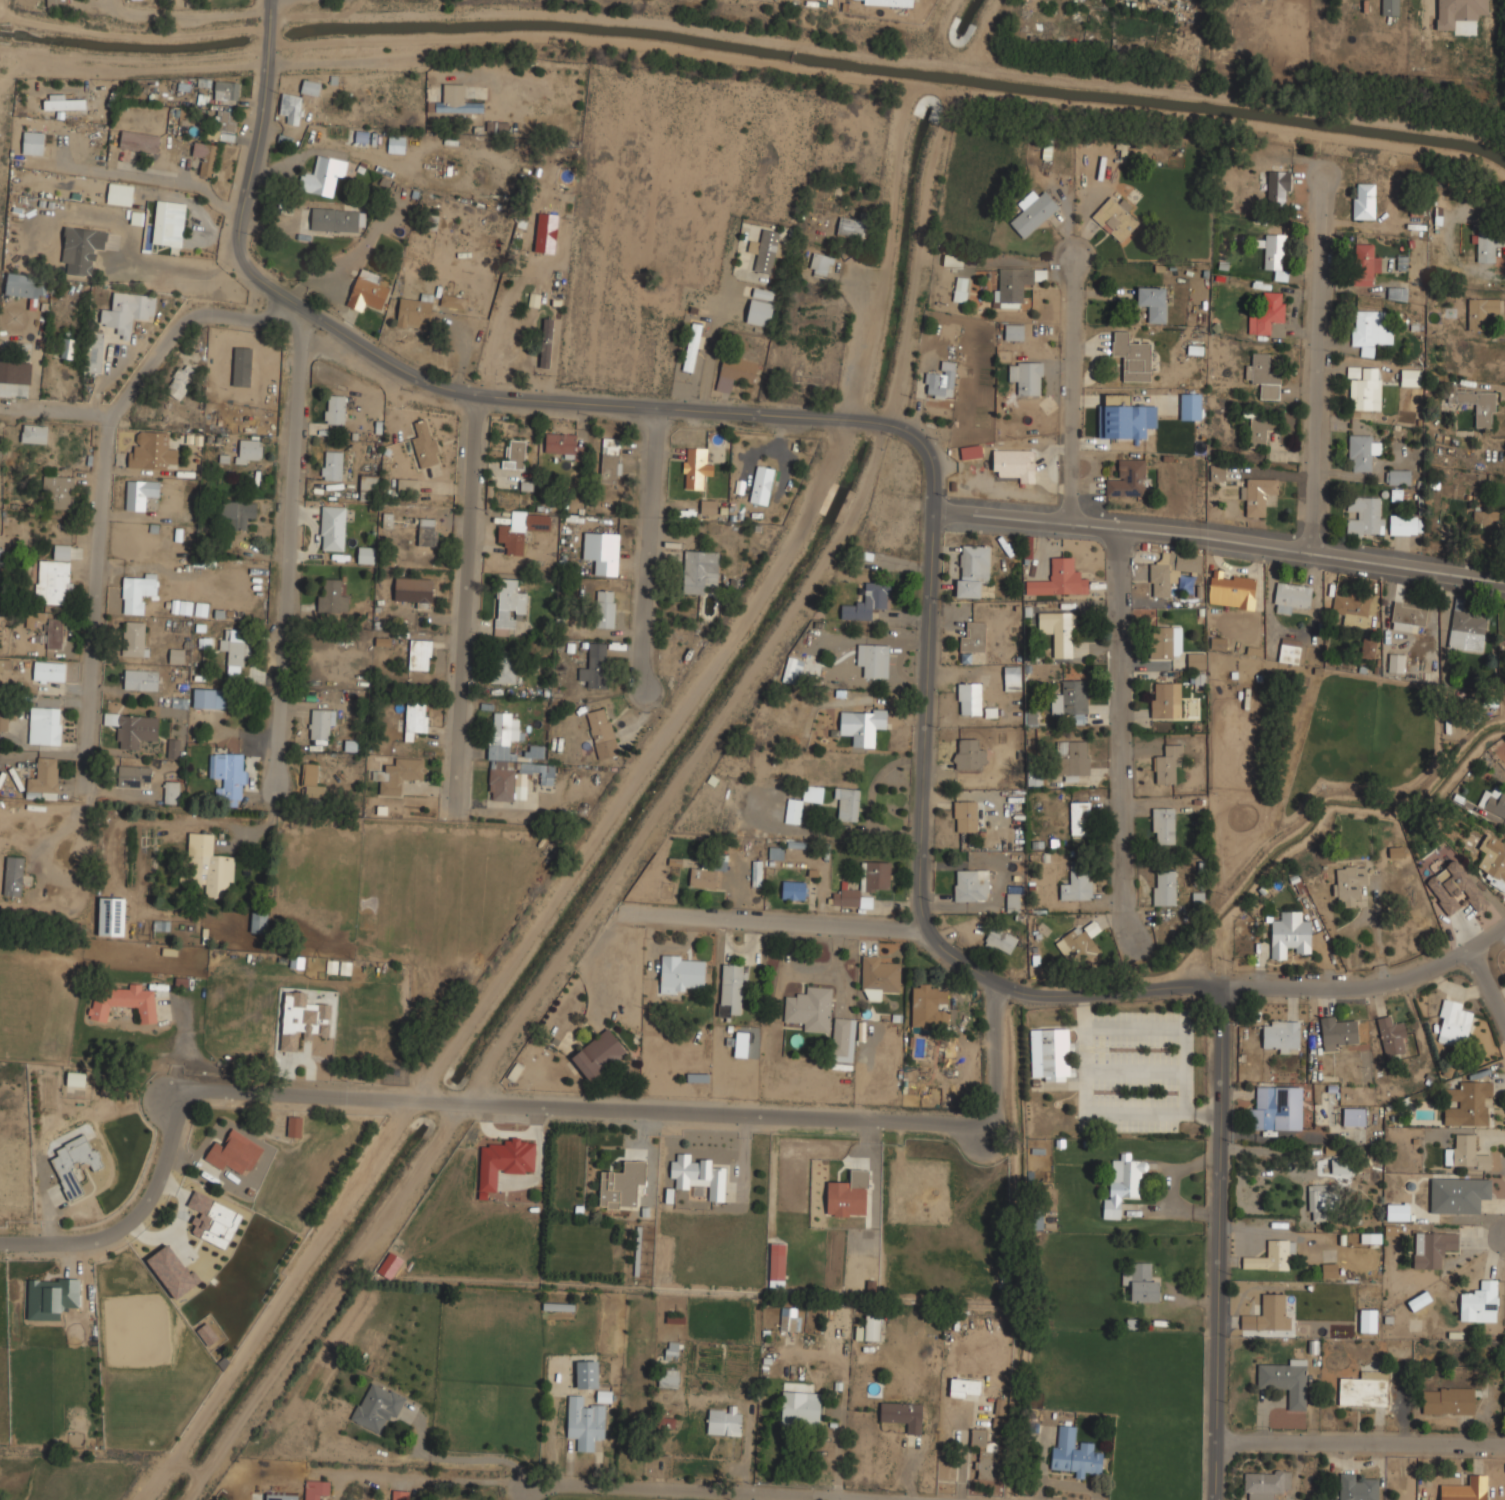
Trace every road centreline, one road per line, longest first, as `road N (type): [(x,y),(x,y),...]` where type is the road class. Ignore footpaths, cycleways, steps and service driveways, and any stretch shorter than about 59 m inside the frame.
road 1 (tertiary): [(268,63),(235,247),(307,312),(421,374),(478,391),(881,417),(908,430),(931,455),(919,929),(997,995),(1219,986)]
road 2 (residential): [(997,995),(999,1122),(171,1093),(169,1137),(130,1220),(88,1244),(0,1242)]
road 3 (residential): [(1504,579),(1313,549),(932,515)]
road 4 (residential): [(297,325),(195,313),(108,414),(86,750)]
road 5 (tertiary): [(1219,986),(1217,1499)]
road 6 (residential): [(412,1478),(923,1499)]
road 7 (residential): [(297,325),(277,789)]
road 8 (residential): [(478,391),(461,574),(459,794)]
road 9 (residential): [(1323,174),(1313,549)]
road 10 (residential): [(1122,530),(1119,695),(1129,889)]
road 11 (residential): [(1219,986),(1349,990),(1417,976),(1463,955),(1504,918)]
road 12 (residential): [(919,929),(619,912)]
road 13 (residential): [(1504,1439),(1218,1436)]
road 14 (residential): [(660,406),(645,686)]
road 15 (residential): [(1072,524),(1074,249)]
road 16 (residential): [(268,63),(35,60)]

